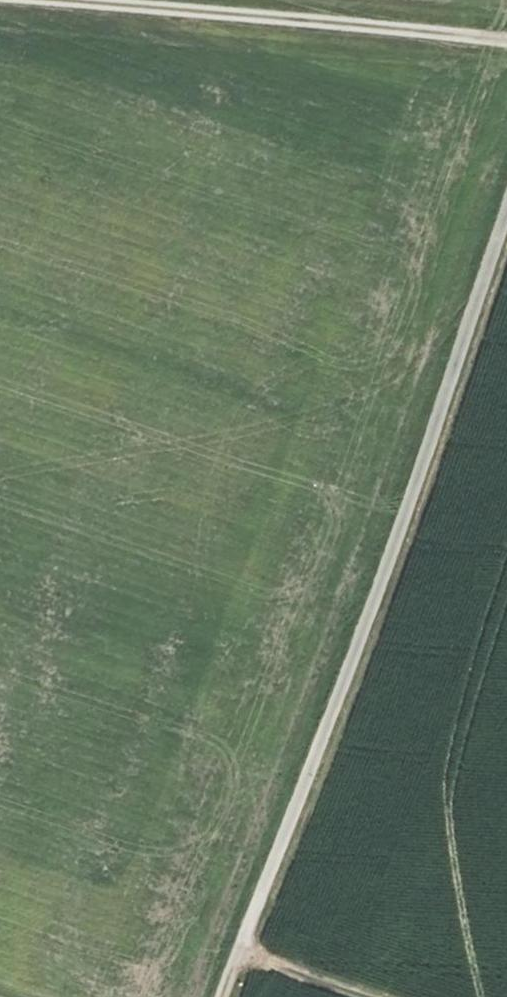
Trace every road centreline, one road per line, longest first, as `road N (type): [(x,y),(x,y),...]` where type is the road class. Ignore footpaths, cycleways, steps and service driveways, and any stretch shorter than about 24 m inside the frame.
road 1 (track): [(240,955),(394,540),(506,205)]
road 2 (track): [(506,44),(15,0)]
road 3 (track): [(240,955),(369,996)]

